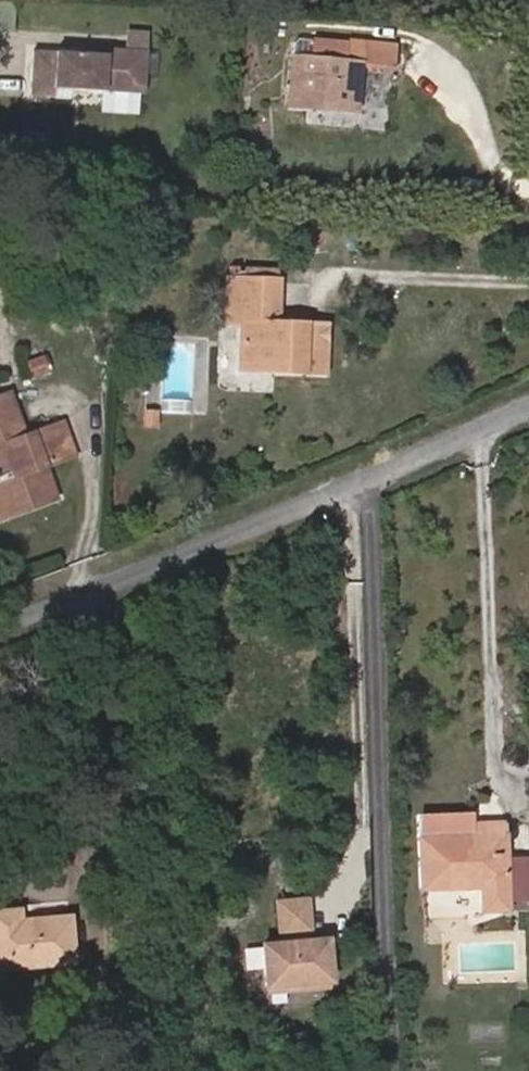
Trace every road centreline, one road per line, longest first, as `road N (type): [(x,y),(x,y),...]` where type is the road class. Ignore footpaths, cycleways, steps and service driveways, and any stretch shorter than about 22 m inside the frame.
road 1 (residential): [(528,409),(0,626)]

